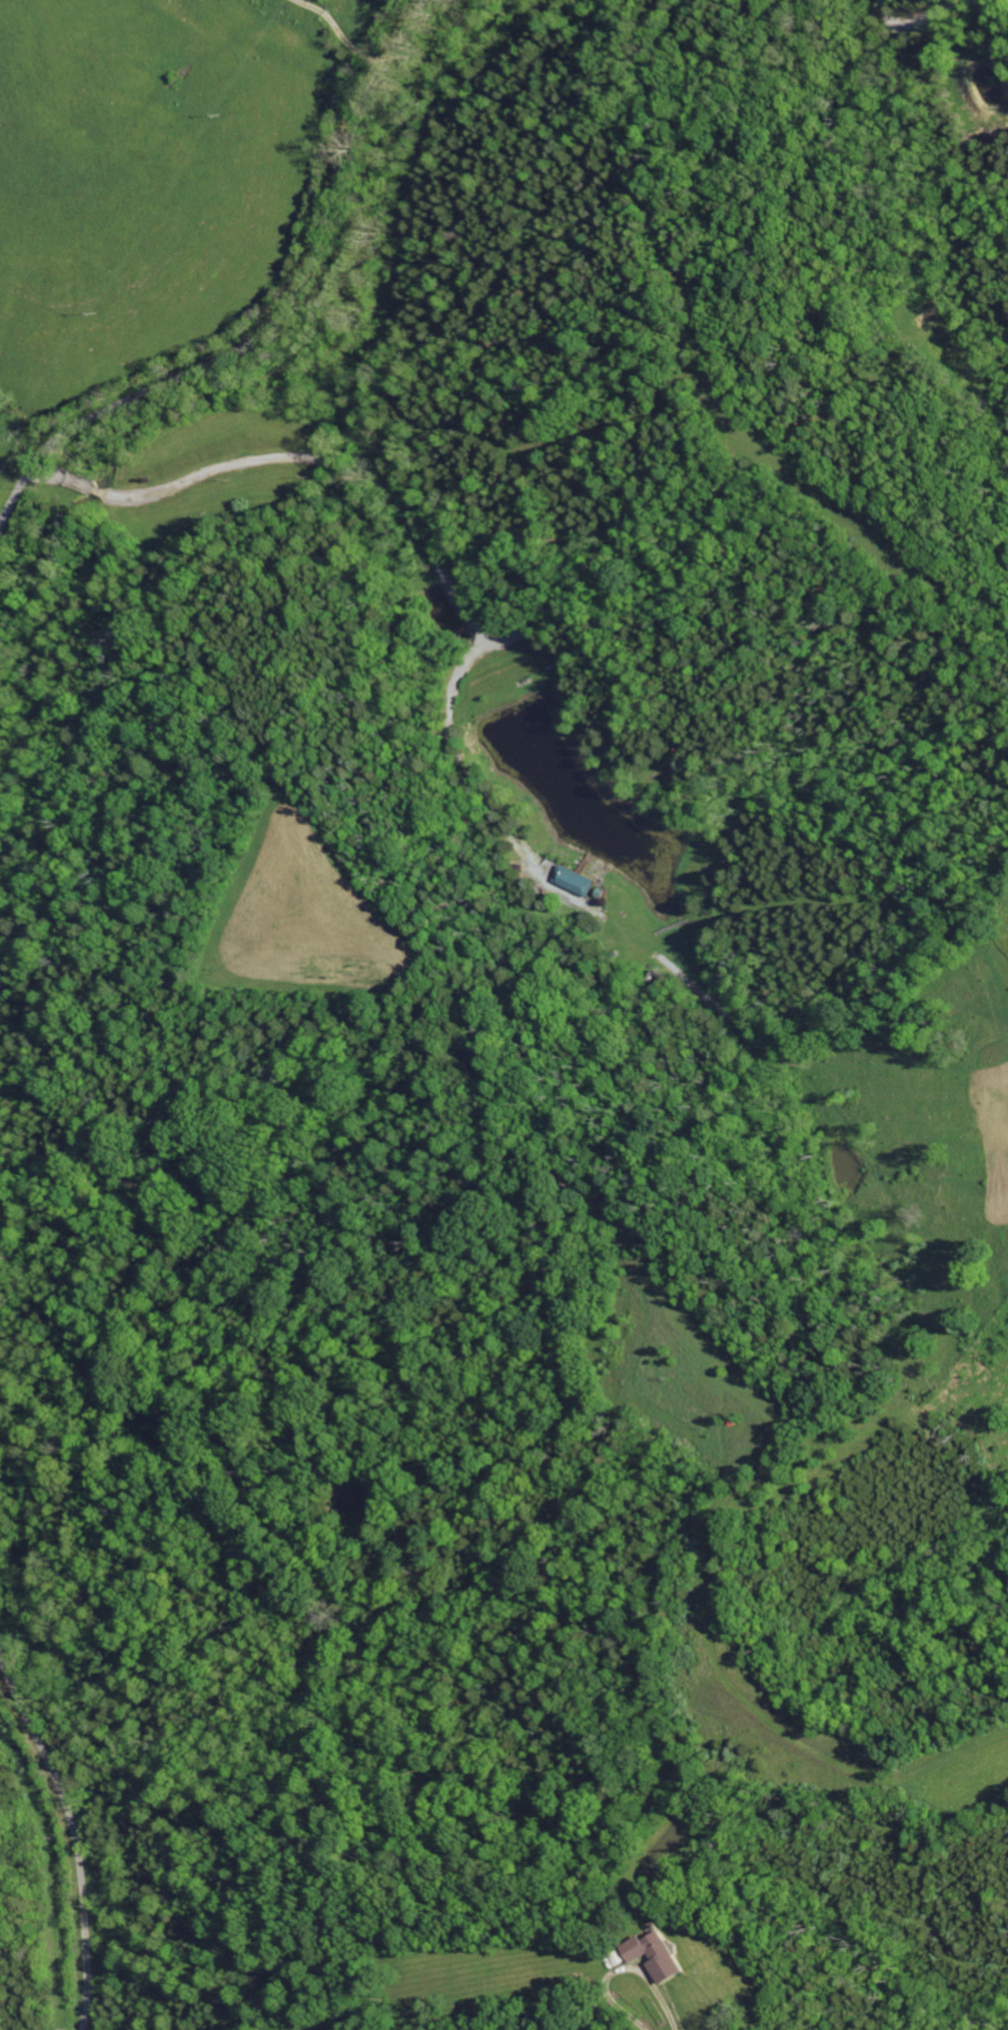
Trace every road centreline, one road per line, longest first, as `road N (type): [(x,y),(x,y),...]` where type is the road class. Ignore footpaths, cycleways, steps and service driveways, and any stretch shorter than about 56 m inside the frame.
road 1 (residential): [(0,523),(28,470),(66,429),(233,352),(280,317),(319,243),(372,84),(422,0)]
road 2 (residential): [(79,2029),(85,1940),(73,1829),(0,1656)]

